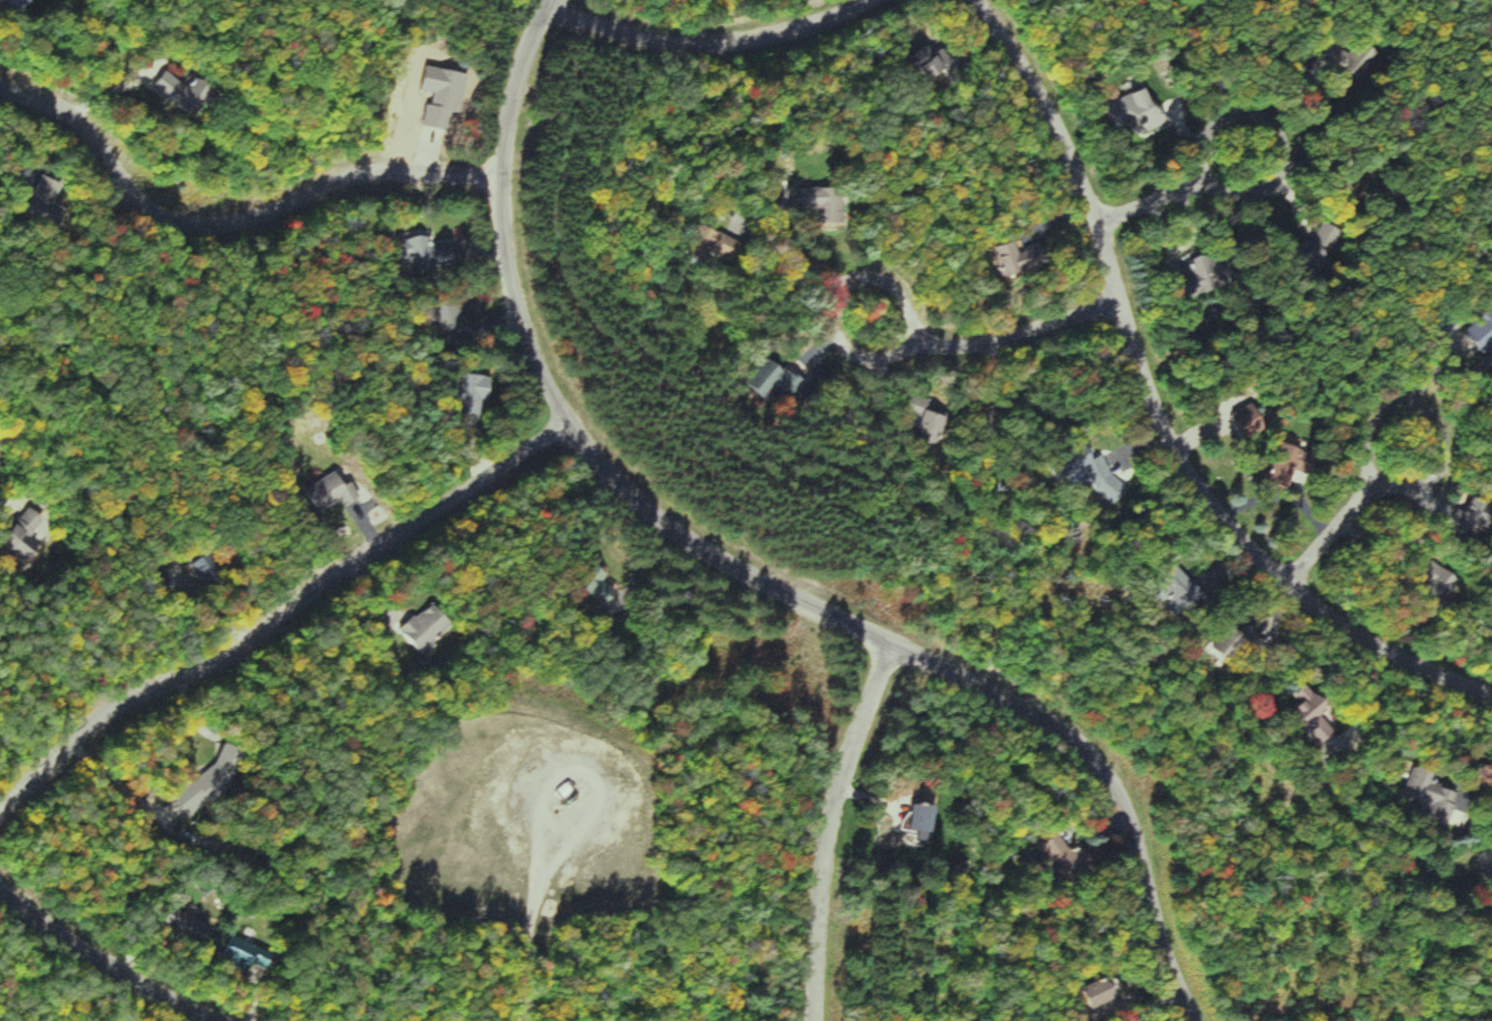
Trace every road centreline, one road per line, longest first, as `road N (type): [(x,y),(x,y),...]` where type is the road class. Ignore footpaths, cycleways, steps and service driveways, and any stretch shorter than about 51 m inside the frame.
road 1 (residential): [(1188,1020),(1149,917),(1133,818),(1097,763),(1007,700),(740,564),(676,516),(587,409),(531,269),(518,177),(531,46),(546,0)]
road 2 (residential): [(1491,700),(1354,636),(1288,584),(1195,472),(1164,412),(1114,248),(1054,111),(980,0)]
road 3 (residential): [(0,811),(119,710),(243,651),(347,567),(587,409)]
road 4 (residential): [(0,92),(67,124),(129,200),(152,220),(186,228),(233,227),(356,183),(414,174),(518,177)]
road 5 (residential): [(812,1020),(817,908),(840,780),(893,645)]
road 6 (residential): [(857,0),(722,45),(660,41),(544,4)]
road 7 (residential): [(866,314),(926,346),(983,347),(1132,303)]
road 8 (residential): [(214,1020),(84,948),(0,886)]
road 9 (residential): [(1288,584),(1398,443)]
road 10 (residential): [(1101,215),(1235,164)]

